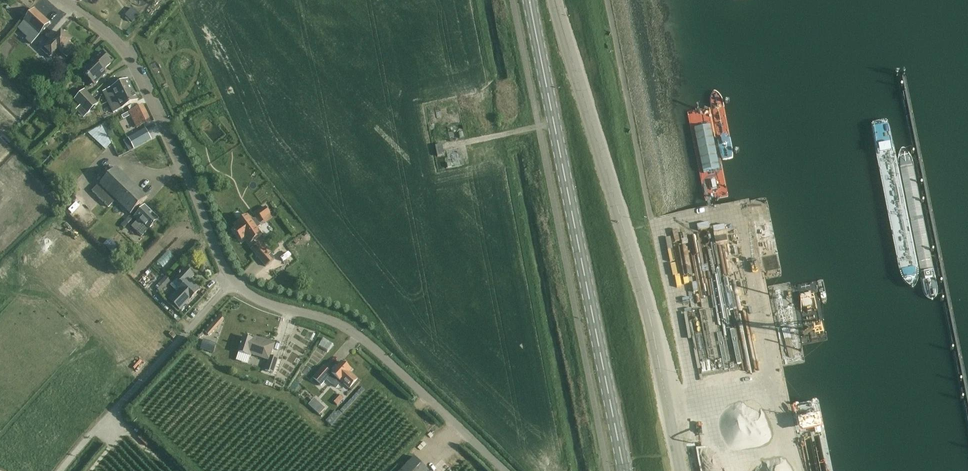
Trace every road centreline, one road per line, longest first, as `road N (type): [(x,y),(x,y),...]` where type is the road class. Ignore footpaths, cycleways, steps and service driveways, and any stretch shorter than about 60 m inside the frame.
road 1 (tertiary): [(506,470),(358,335),(232,283),(136,73),(116,41),(65,0)]
road 2 (tertiary): [(625,470),(532,0)]
road 3 (unclassified): [(668,406),(651,316),(554,0)]
road 4 (track): [(232,283),(63,470)]

